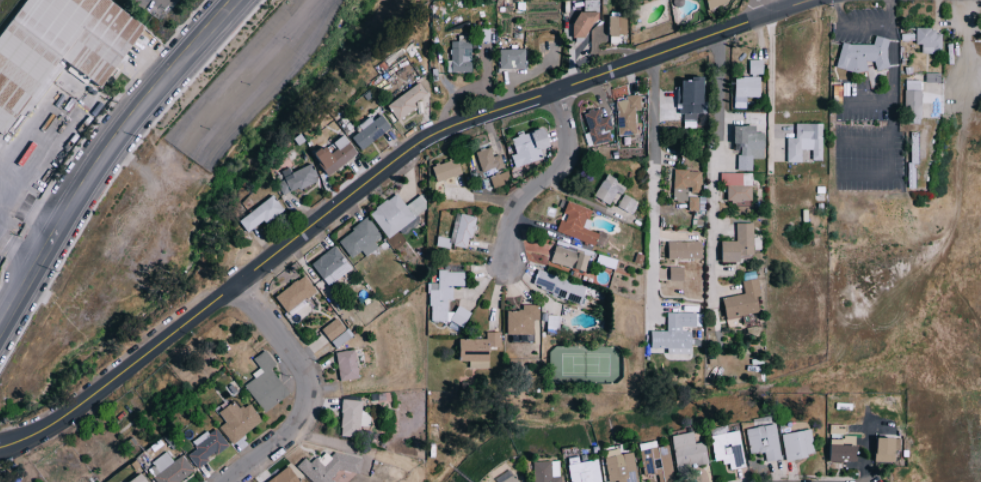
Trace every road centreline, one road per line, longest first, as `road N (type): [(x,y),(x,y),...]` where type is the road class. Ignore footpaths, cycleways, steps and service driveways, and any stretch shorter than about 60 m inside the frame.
road 1 (residential): [(0,445),(73,411),(430,140),(808,0)]
road 2 (secondary): [(55,226),(142,102),(234,0)]
road 3 (residential): [(654,57),(654,320)]
road 4 (residential): [(228,481),(282,442),(303,407),(299,376),(235,289)]
road 5 (residential): [(701,40),(706,270)]
road 6 (residential): [(501,270),(501,236),(516,206),(560,177),(558,92)]

